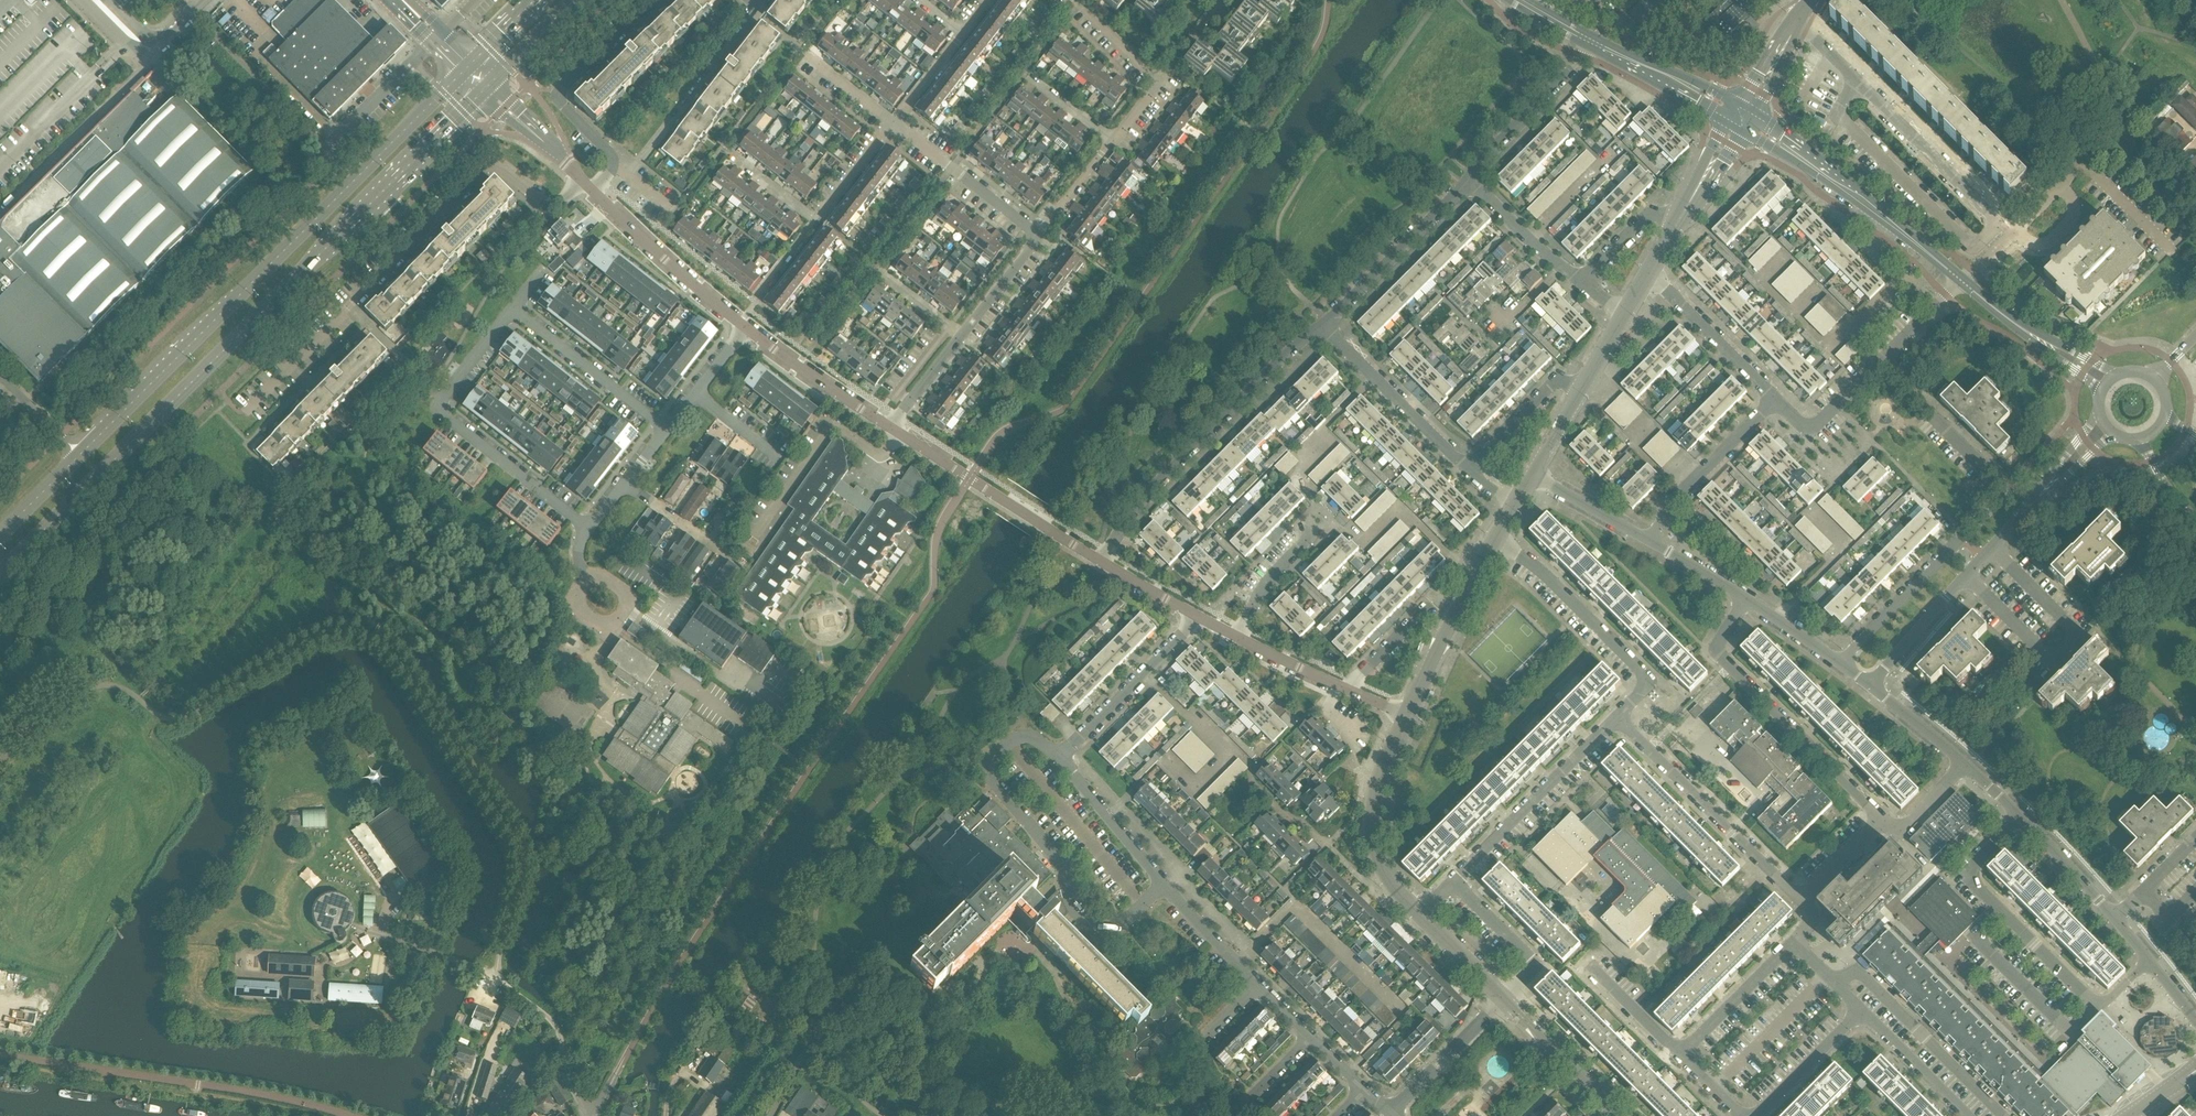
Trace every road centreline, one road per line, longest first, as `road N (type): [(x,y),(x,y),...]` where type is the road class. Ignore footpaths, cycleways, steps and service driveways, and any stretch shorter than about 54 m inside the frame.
road 1 (secondary): [(0,575),(487,87)]
road 2 (secondary): [(465,70),(0,535)]
road 3 (residential): [(246,411),(480,171),(500,168),(547,203),(581,181)]
road 4 (residential): [(1839,662),(2008,490),(1880,362)]
road 5 (residential): [(1058,759),(1020,736),(988,765),(990,781),(1050,845),(1081,918),(1124,920),(1163,886)]
road 6 (unclassified): [(352,1115),(0,1055)]
road 7 (residential): [(2019,818),(1965,874),(2101,1010),(2149,960)]
road 8 (residential): [(1099,560),(1150,493),(1323,326)]
road 9 (residential): [(1391,1114),(1163,886)]
road 10 (residential): [(588,529),(439,407),(513,309)]
road 11 (residential): [(1961,282),(2084,163),(2172,252)]
road 12 (residential): [(1880,819),(1729,666),(1721,650),(1748,601)]
road 13 (residential): [(1965,578),(2052,660),(2079,634),(1991,549)]
road 14 (tertiary): [(1961,282),(1801,154),(1740,118)]
road 15 (residential): [(1803,901),(1618,717)]
road 16 (residential): [(591,190),(614,166),(557,95),(649,0)]
road 17 (residential): [(1618,717),(1641,690),(1643,673),(1502,532)]
road 18 (residential): [(890,428),(1040,236)]
road 19 (residential): [(1451,881),(1618,717)]
road 20 (residential): [(628,177),(756,15),(758,0)]
road 21 (residential): [(1419,913),(1379,867),(1369,842),(1373,800),(1408,717)]
road 22 (residential): [(1323,326),(1469,178)]
road 23 (residential): [(1408,717),(1502,532)]
road 24 (unclassified): [(745,328),(591,190)]
road 25 (residential): [(1466,471),(1323,326)]
road 26 (residential): [(1058,759),(1196,615)]
road 27 (residential): [(513,309),(666,429)]
road 28 (residential): [(1647,542),(1668,508),(1776,401)]
road 29 (residential): [(1040,236),(893,122)]
road 30 (residential): [(1115,140),(1156,82),(1076,0)]
road 31 (residential): [(1469,178),(1596,43)]
road 32 (unclassified): [(1046,528),(890,428)]
road 33 (residential): [(1776,401),(1650,270)]
road 34 (unclassified): [(890,428),(745,328)]
road 35 (unclassified): [(496,978),(553,1024),(570,1087),(590,1115)]
road 36 (unclassified): [(83,0),(141,61),(202,0)]
road 37 (residential): [(1623,1115),(1506,998)]
road 38 (residential): [(1163,886),(1058,759)]
road 39 (residential): [(1796,946),(1678,1059)]
road 40 (residential): [(1391,1114),(1506,998)]
road 41 (tertiary): [(1740,118),(1596,43)]
road 42 (unclassified): [(435,39),(326,150)]
road 43 (residential): [(1506,998),(1525,976),(1524,953),(1451,881)]
road 44 (residential): [(1466,471),(1555,381),(1582,386)]
road 45 (residential): [(1582,282),(1469,178)]
road 46 (residential): [(1967,1115),(1861,1012)]
road 47 (residential): [(1757,1115),(1861,1012)]
road 48 (residential): [(583,576),(623,591),(625,610),(604,627),(573,604),(582,588)]
road 49 (residential): [(1880,362),(1816,428),(1803,428),(1776,401)]
road 50 (residential): [(1870,685),(1965,578)]
road 51 (residential): [(625,483),(738,561)]
road 52 (residential): [(2115,915),(2019,818)]
road 53 (residential): [(1678,1059),(1583,962)]
road 54 (unclassified): [(581,181),(487,87)]
road 55 (residential): [(1647,542),(1533,475)]
road 56 (residential): [(1237,637),(1250,604),(1311,532)]
road 57 (residential): [(1676,228),(1740,118)]
road 58 (residential): [(817,220),(893,122)]
road 59 (residential): [(1582,282),(1649,216),(1676,228)]
road 60 (residential): [(1964,765),(1870,685)]
road 61 (residential): [(1835,114),(1856,81),(1794,24)]
road 62 (secondary): [(487,87),(574,0)]
road 63 (residential): [(1040,236),(1115,140)]
road 64 (residential): [(1347,689),(1237,637)]
road 65 (residential): [(1506,998),(1419,913)]

